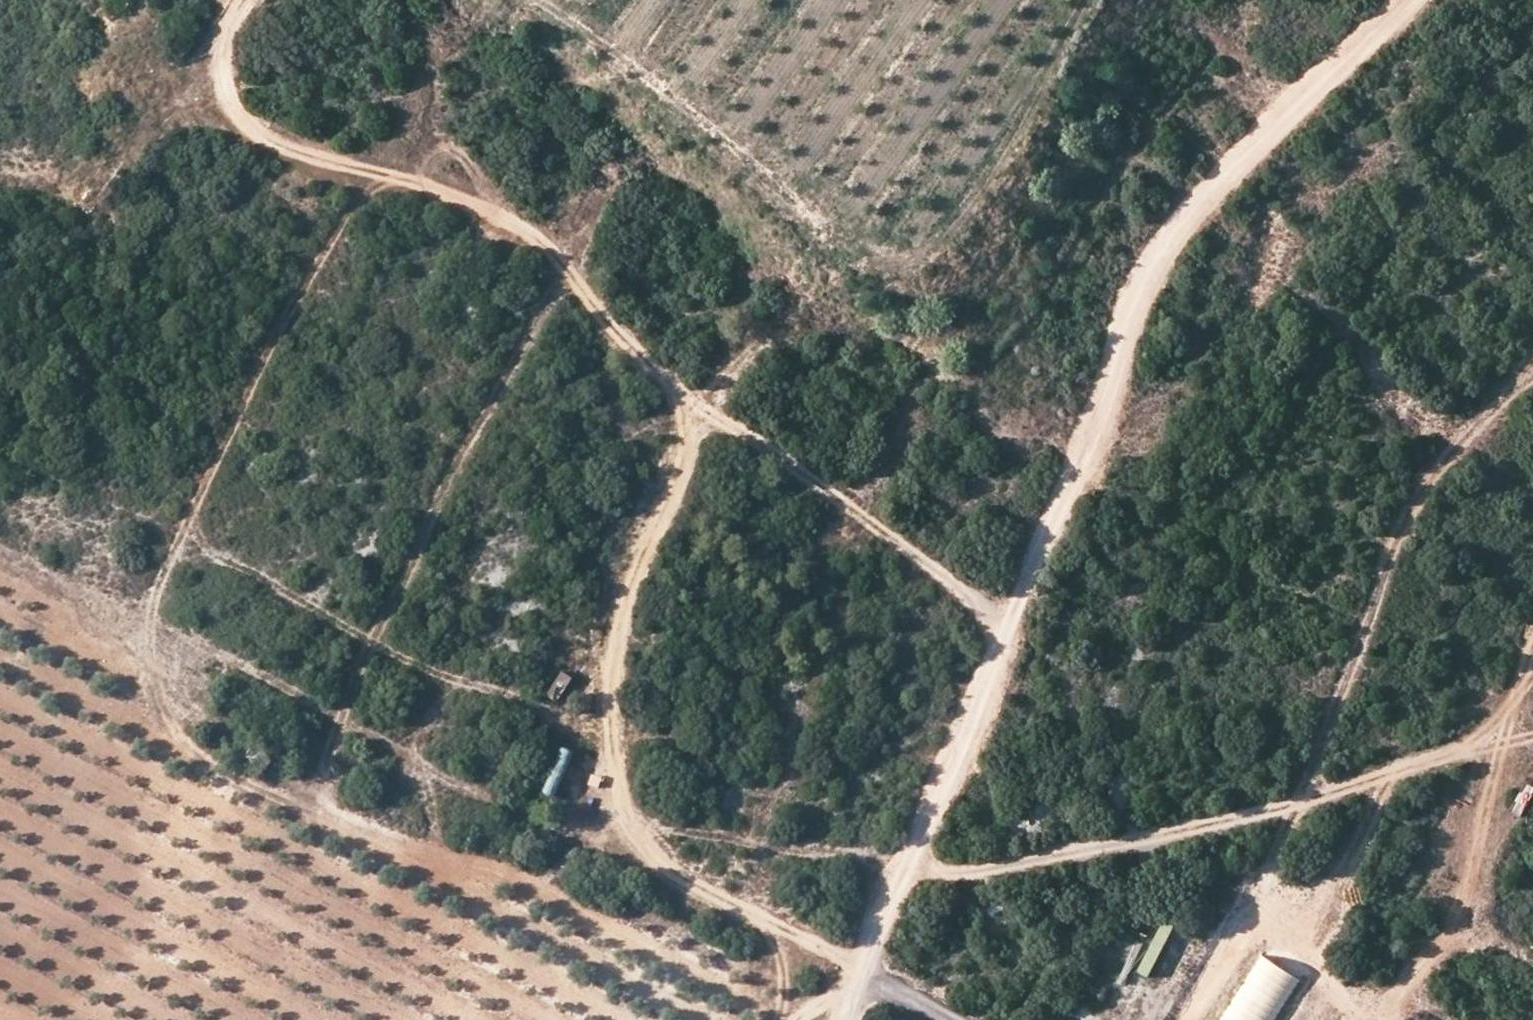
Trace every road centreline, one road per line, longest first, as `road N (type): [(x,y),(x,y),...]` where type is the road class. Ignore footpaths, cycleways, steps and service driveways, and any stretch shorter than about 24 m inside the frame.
road 1 (track): [(952,1019),(623,843),(665,826),(962,871),(1248,818),(1532,733)]
road 2 (track): [(842,1019),(854,967),(1096,442),(1152,253),(1198,198),(1409,0)]
road 3 (track): [(623,843),(533,819),(158,619),(273,332),(376,171)]
road 4 (track): [(1011,630),(702,408),(506,219),(441,189),(376,171)]
road 5 (track): [(1187,1019),(1239,943),(1305,800),(1424,490),(1464,437),(1532,381)]
road 6 (track): [(623,843),(624,614),(685,477),(702,408),(755,317),(771,230)]
road 7 (track): [(319,775),(452,480),(564,267)]
road 8 (track): [(623,749),(553,722),(537,704),(415,669),(383,640),(193,546)]
road 9 (track): [(1198,198),(1352,327),(1400,392),(1532,486)]
road 10 (track): [(1398,1019),(1395,1002),(1455,915),(1479,746),(1532,686)]
road 11 (track): [(376,171),(289,148),(241,116),(221,89),(218,62),(246,0)]

